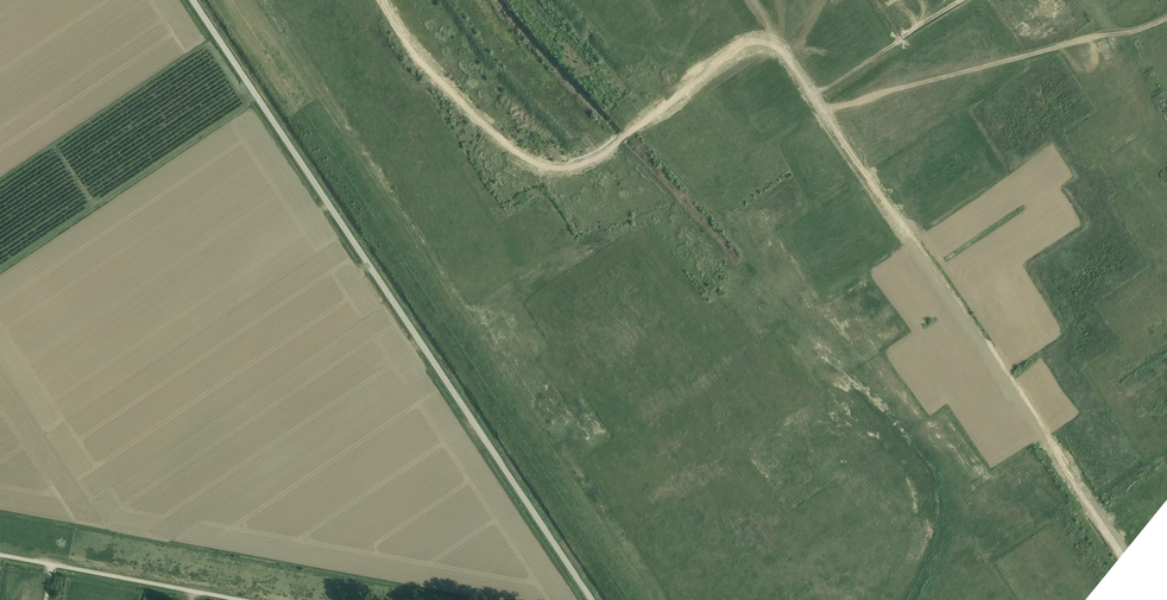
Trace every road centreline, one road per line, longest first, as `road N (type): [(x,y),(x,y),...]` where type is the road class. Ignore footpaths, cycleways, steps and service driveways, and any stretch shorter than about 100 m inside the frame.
road 1 (track): [(746,0),(1147,599)]
road 2 (unclassified): [(591,599),(192,0)]
road 3 (track): [(380,0),(455,106),(560,173),(605,153),(688,81),(753,44),(781,53)]
road 4 (unclassified): [(0,555),(240,599)]

